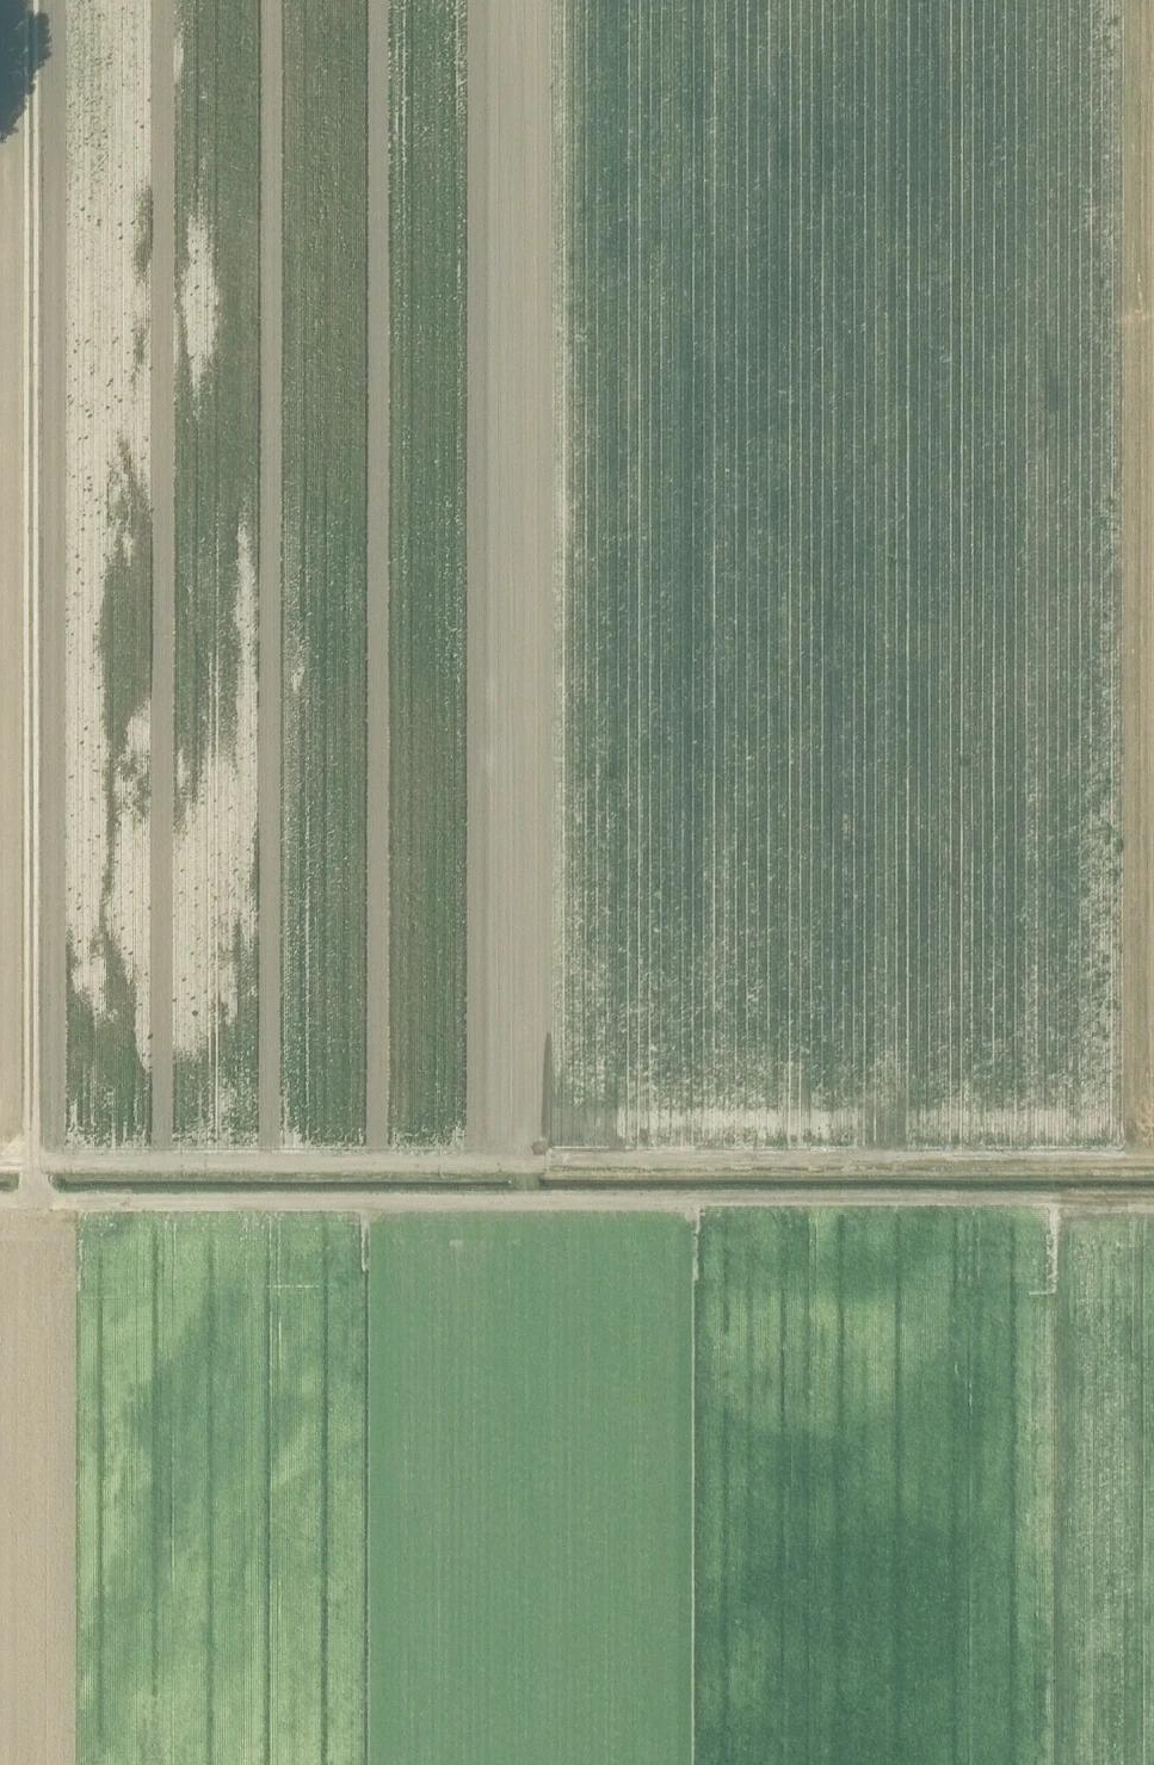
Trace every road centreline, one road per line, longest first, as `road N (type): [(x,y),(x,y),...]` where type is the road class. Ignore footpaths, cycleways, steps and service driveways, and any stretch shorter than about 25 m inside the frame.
road 1 (track): [(0,1169),(31,1169),(28,0)]

